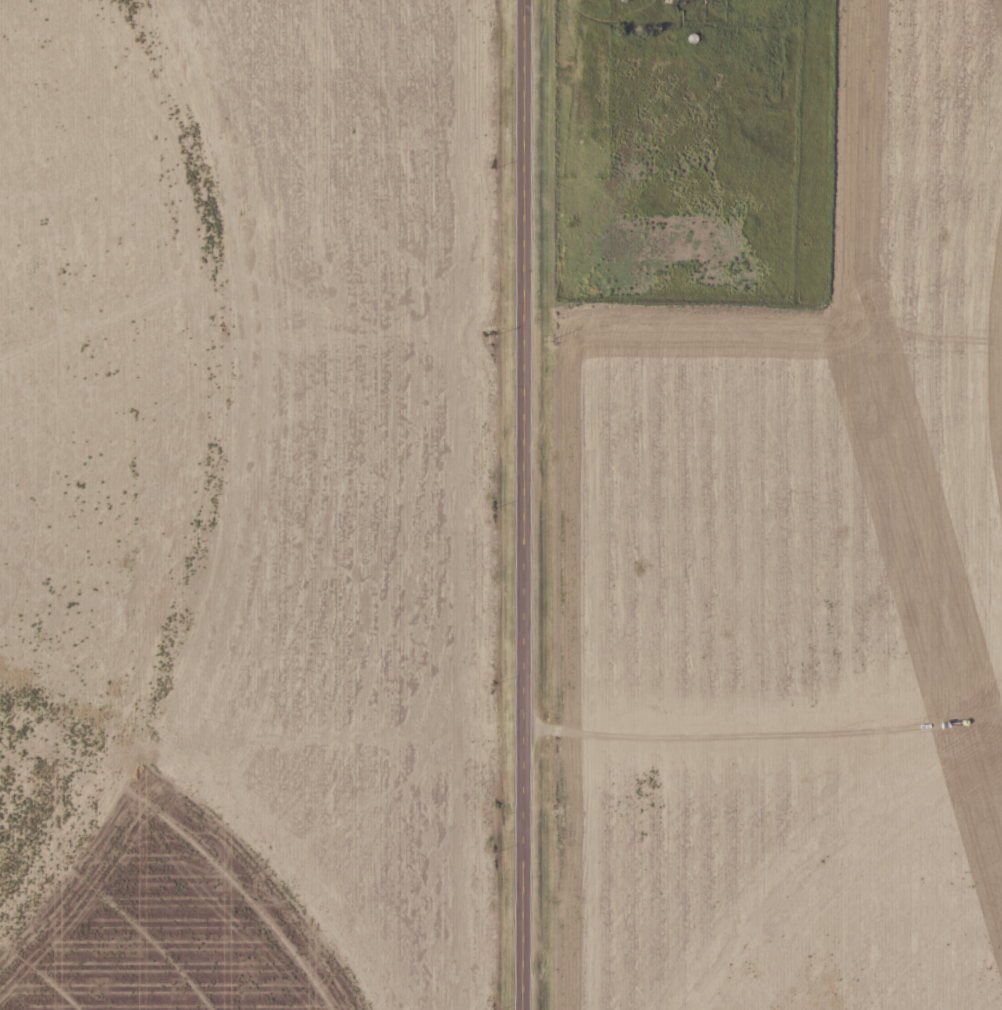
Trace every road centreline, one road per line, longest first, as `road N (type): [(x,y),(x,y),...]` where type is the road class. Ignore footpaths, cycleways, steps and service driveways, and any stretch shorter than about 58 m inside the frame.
road 1 (tertiary): [(520,1009),(523,0)]

